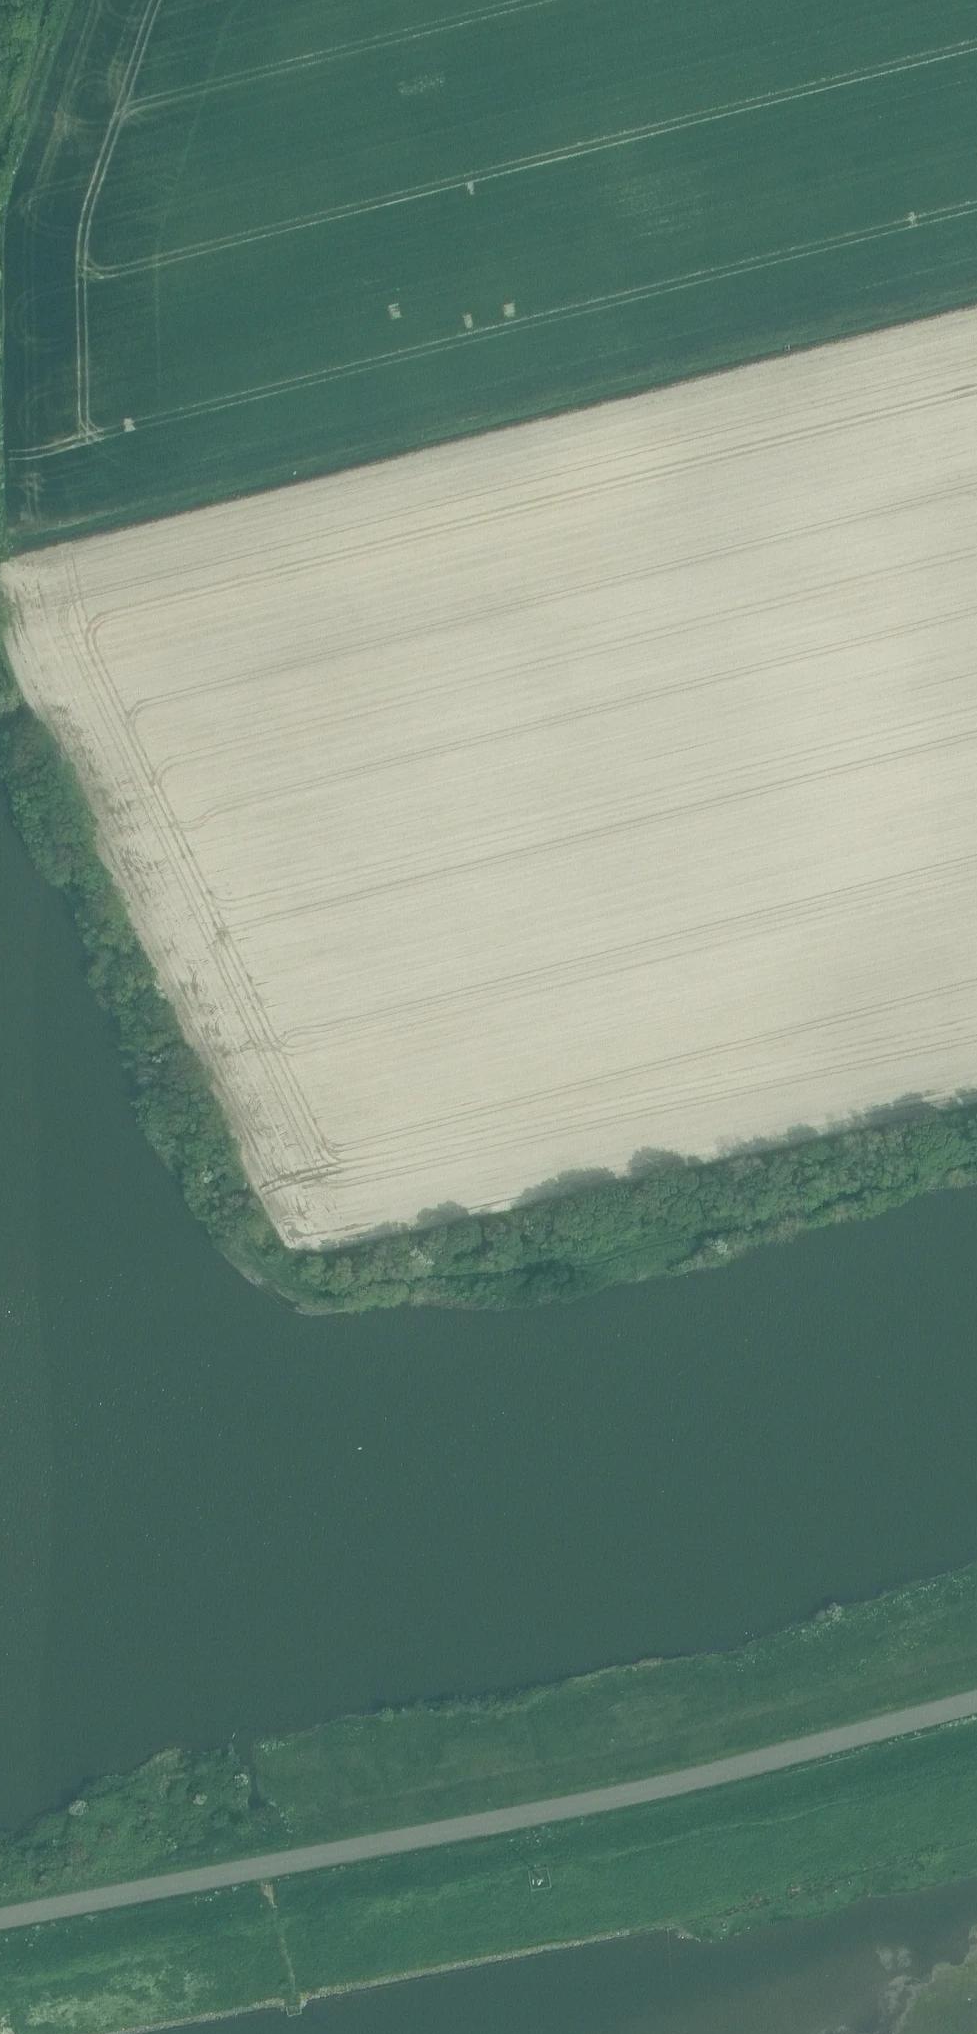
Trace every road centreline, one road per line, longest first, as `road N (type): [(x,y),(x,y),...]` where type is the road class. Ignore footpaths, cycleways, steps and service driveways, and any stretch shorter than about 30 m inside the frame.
road 1 (unclassified): [(976,1707),(685,1787),(0,1920)]

